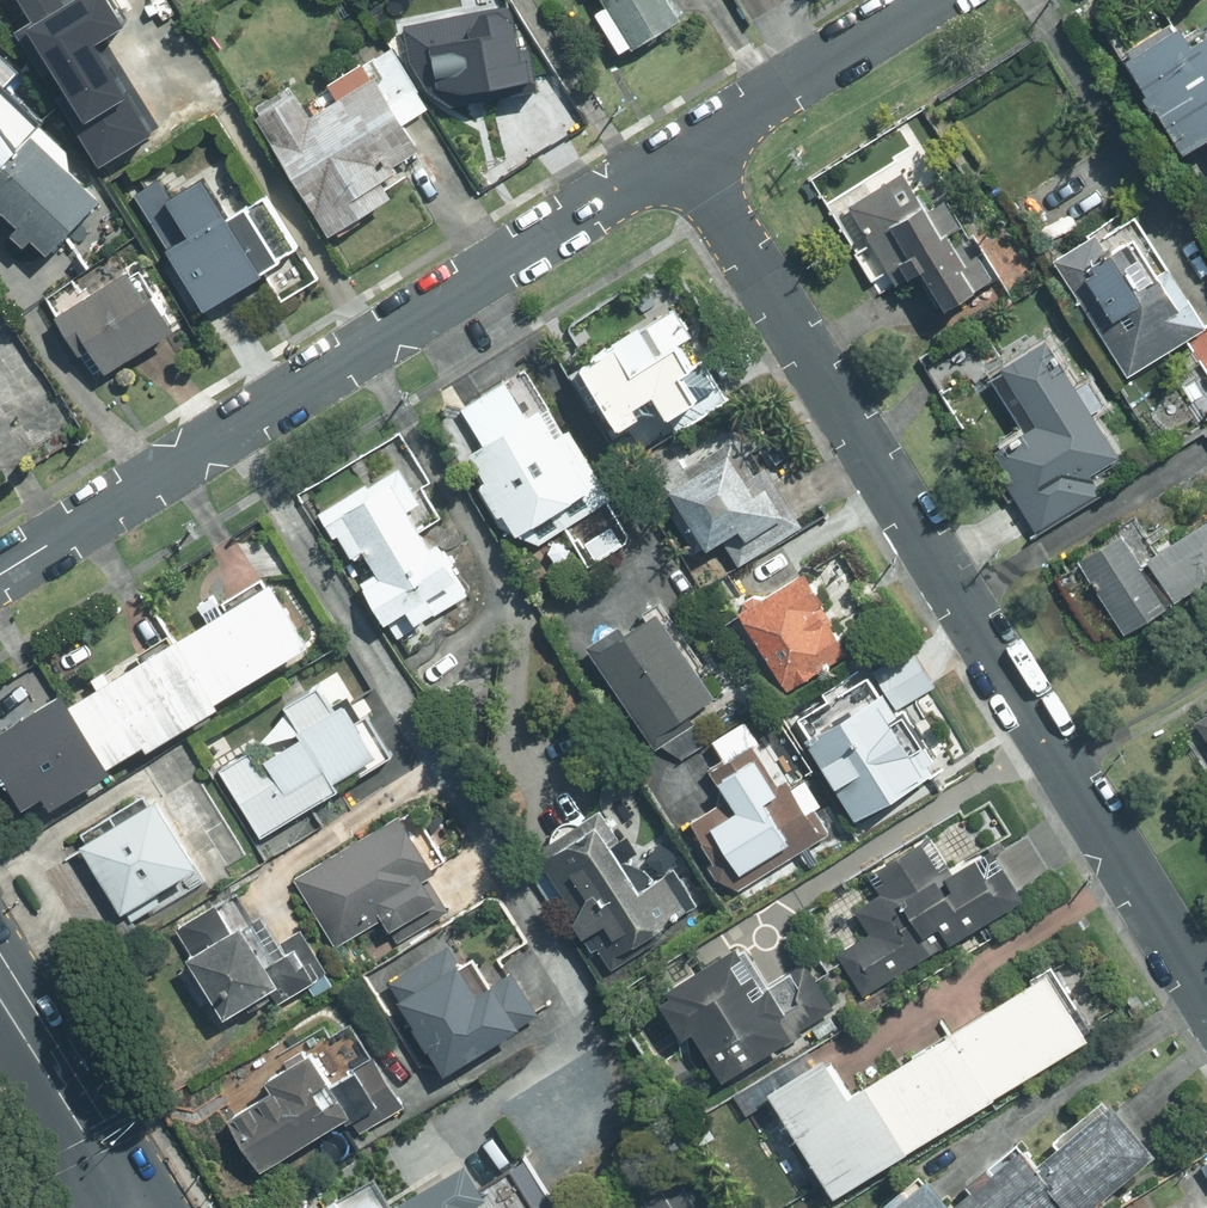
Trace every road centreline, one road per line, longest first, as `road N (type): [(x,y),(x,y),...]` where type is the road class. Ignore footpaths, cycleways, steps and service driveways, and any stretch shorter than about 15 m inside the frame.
road 1 (residential): [(688,151),(1206,990)]
road 2 (residential): [(0,575),(688,151)]
road 3 (residential): [(688,151),(929,0)]
road 4 (primary): [(0,994),(135,1207)]

